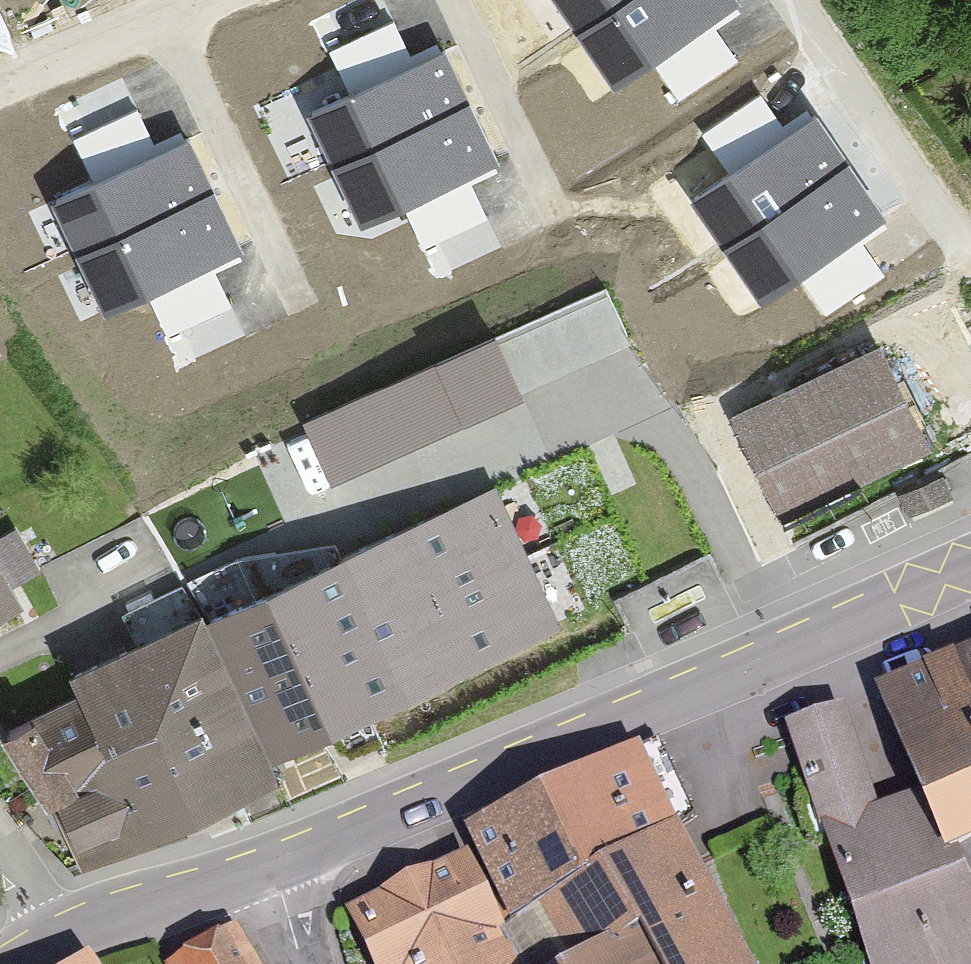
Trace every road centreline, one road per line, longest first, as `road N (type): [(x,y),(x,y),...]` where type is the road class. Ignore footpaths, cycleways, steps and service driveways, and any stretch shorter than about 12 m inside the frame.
road 1 (tertiary): [(970,566),(276,865)]
road 2 (residential): [(796,0),(970,238)]
road 3 (tertiary): [(276,865),(58,935)]
road 4 (residential): [(0,76),(191,0)]

